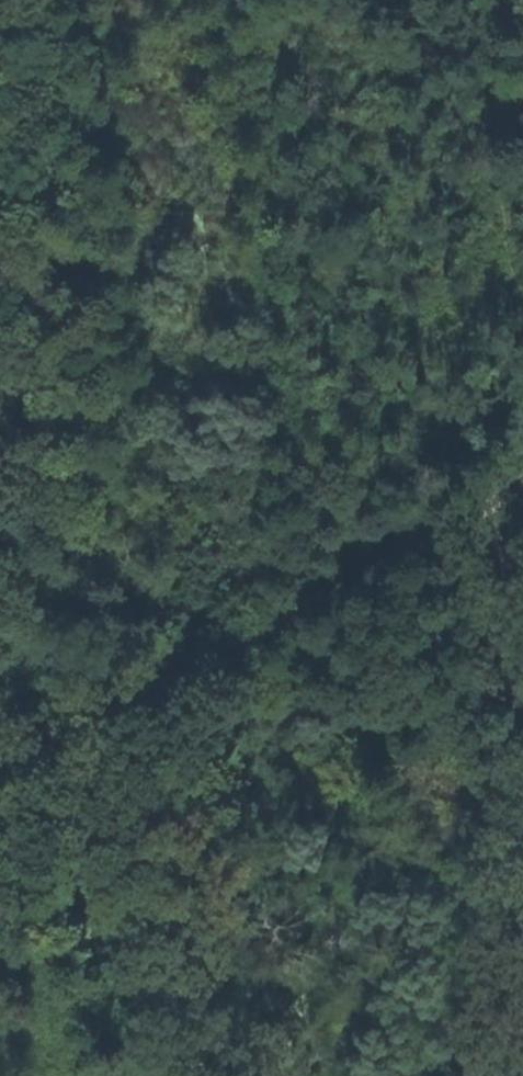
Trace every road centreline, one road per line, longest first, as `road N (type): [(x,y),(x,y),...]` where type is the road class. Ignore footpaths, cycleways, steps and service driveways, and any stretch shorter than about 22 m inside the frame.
road 1 (track): [(0,755),(522,455)]
road 2 (track): [(121,685),(0,448)]

